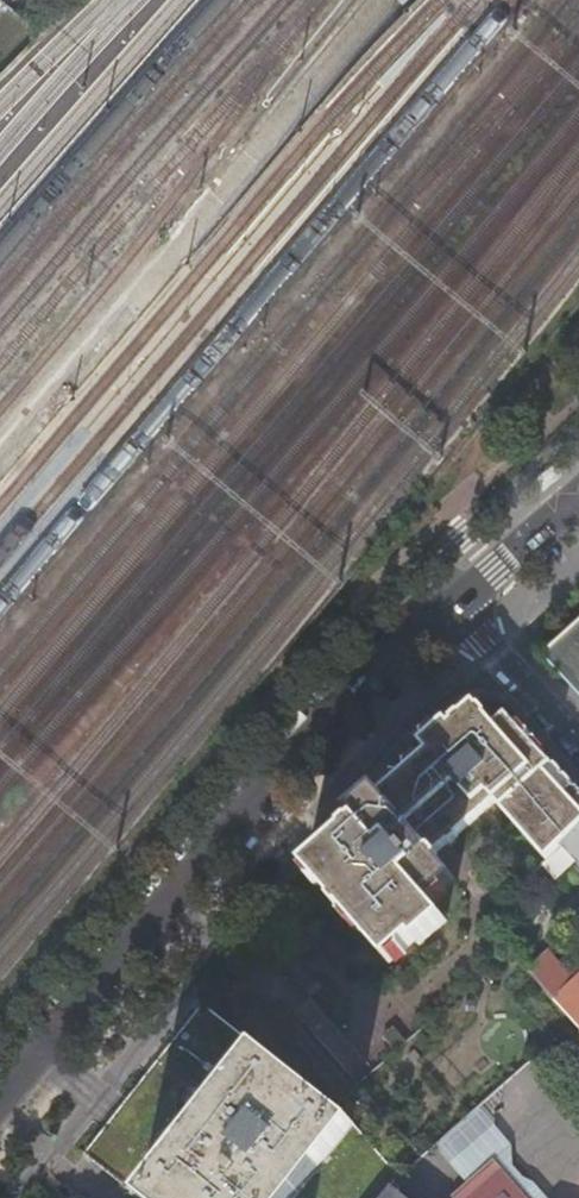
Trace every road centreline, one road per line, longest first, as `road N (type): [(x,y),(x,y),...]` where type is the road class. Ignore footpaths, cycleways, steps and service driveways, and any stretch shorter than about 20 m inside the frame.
road 1 (secondary): [(462,601),(316,728),(0,1103)]
road 2 (residential): [(462,601),(578,729)]
road 3 (secondary): [(578,499),(462,601)]

